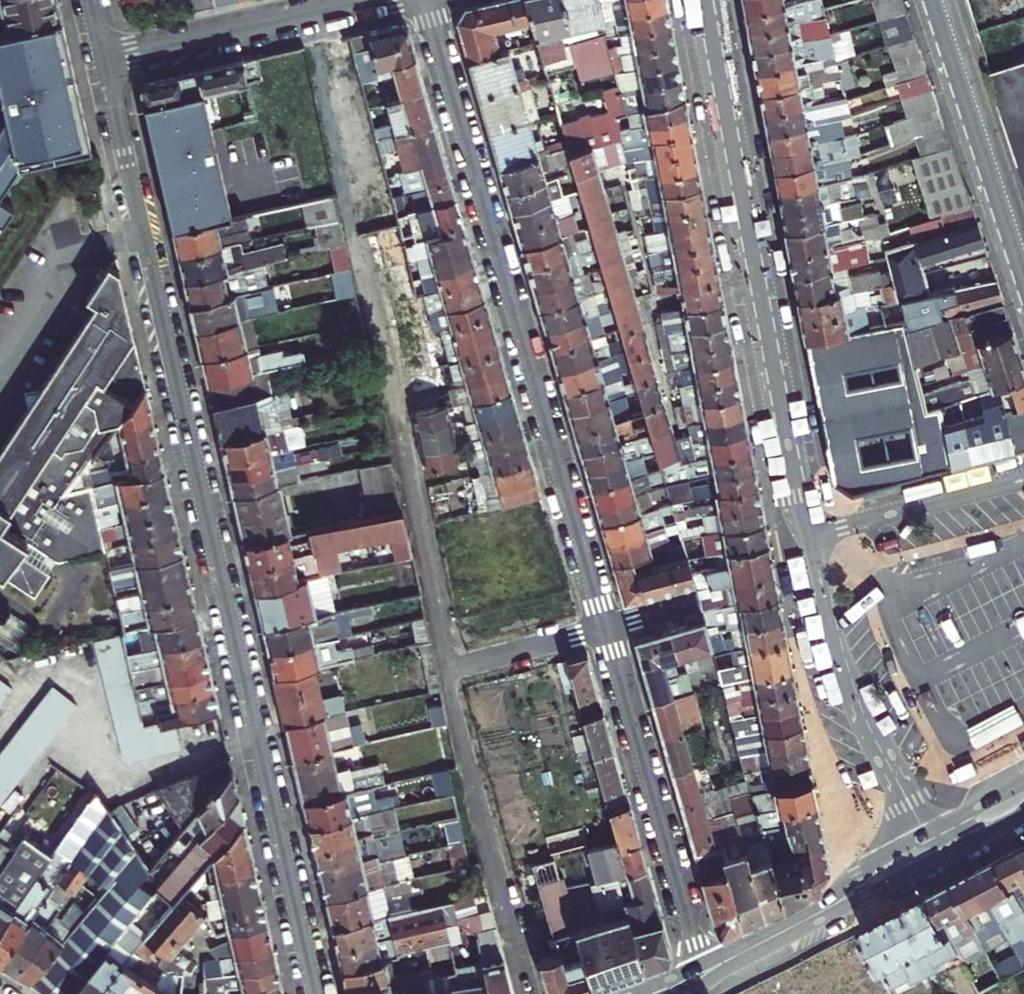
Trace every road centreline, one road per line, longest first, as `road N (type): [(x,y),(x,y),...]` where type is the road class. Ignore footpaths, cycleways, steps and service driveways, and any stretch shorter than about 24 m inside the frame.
road 1 (residential): [(424,0),(702,966)]
road 2 (residential): [(319,993),(102,59)]
road 3 (residential): [(704,0),(797,498),(813,536)]
road 4 (residential): [(813,536),(842,673),(925,833)]
road 5 (residential): [(1023,284),(930,0)]
road 6 (residential): [(102,59),(361,0)]
road 7 (residential): [(1023,480),(813,536)]
road 8 (secondary): [(812,915),(940,857)]
road 9 (secondary): [(925,833),(878,858),(812,915)]

